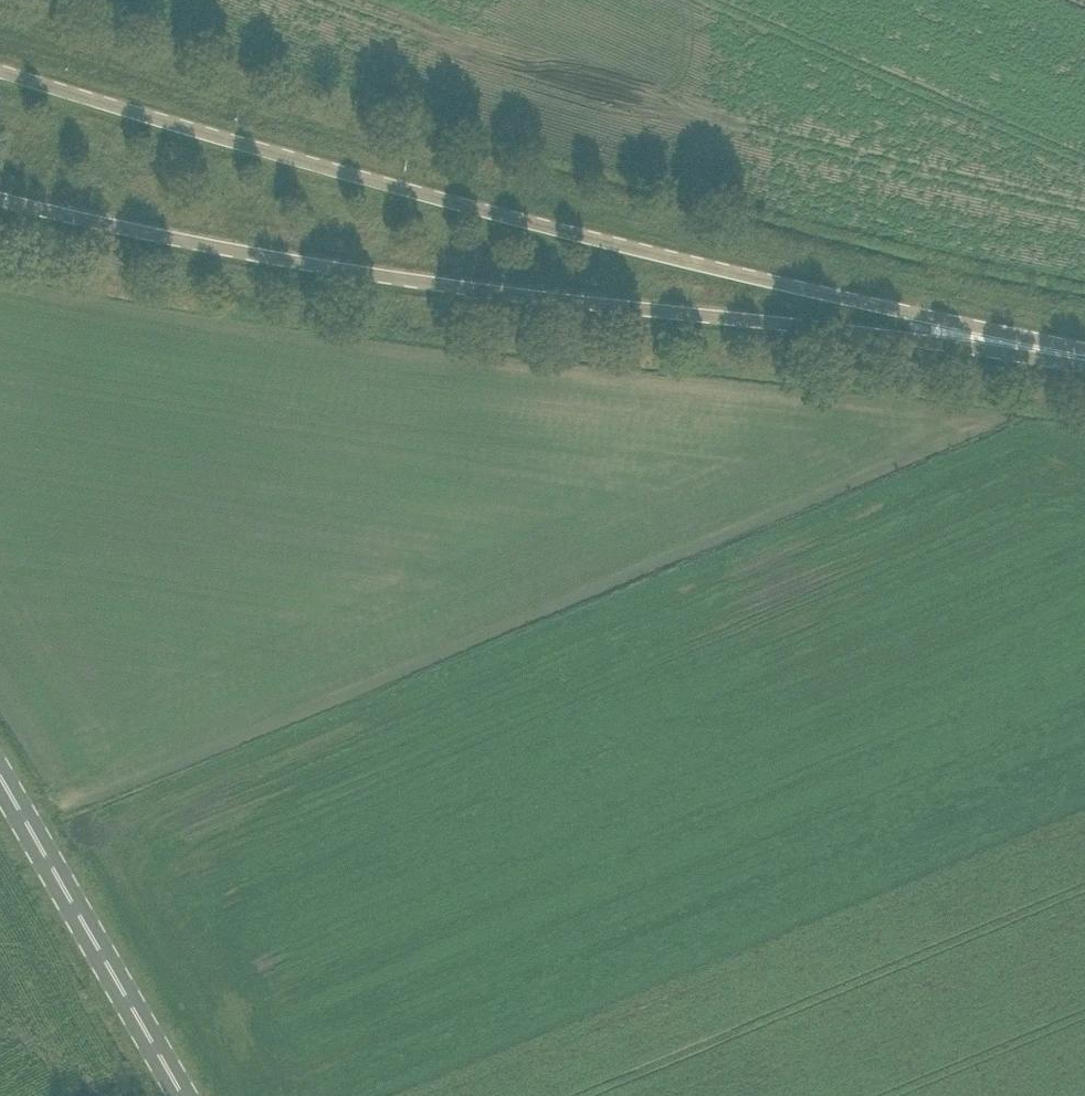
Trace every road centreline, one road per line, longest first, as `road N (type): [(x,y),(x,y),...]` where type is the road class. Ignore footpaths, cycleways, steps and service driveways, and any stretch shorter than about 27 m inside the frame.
road 1 (primary): [(1084,356),(404,189),(0,72)]
road 2 (primary): [(0,199),(192,243),(470,291),(1084,357)]
road 3 (secondary): [(190,1095),(0,774)]

